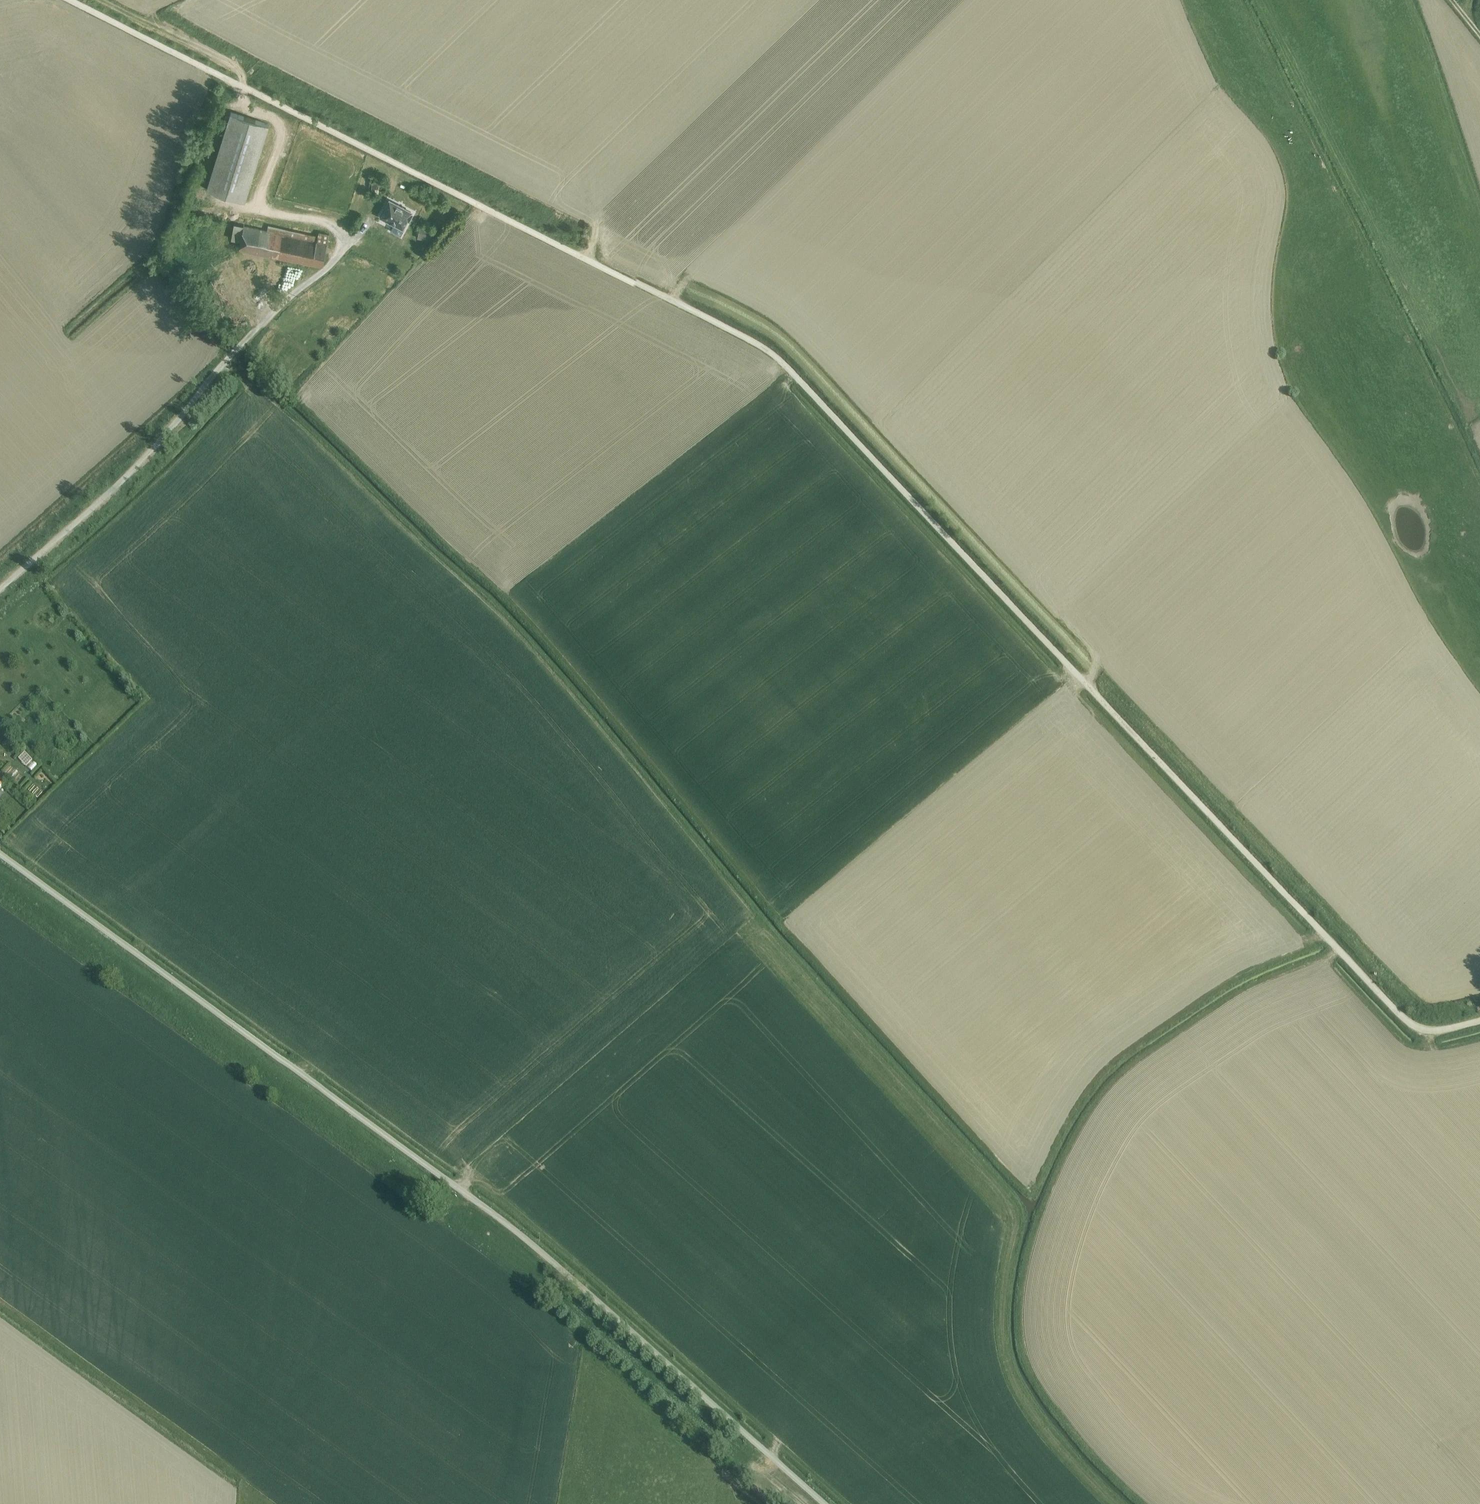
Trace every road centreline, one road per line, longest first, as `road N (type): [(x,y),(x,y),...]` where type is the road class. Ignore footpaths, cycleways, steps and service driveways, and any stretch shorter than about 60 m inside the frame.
road 1 (unclassified): [(1479,1021),(1432,1031),(1407,1021),(771,354),(72,0)]
road 2 (unclassified): [(0,854),(508,1223),(826,1503)]

